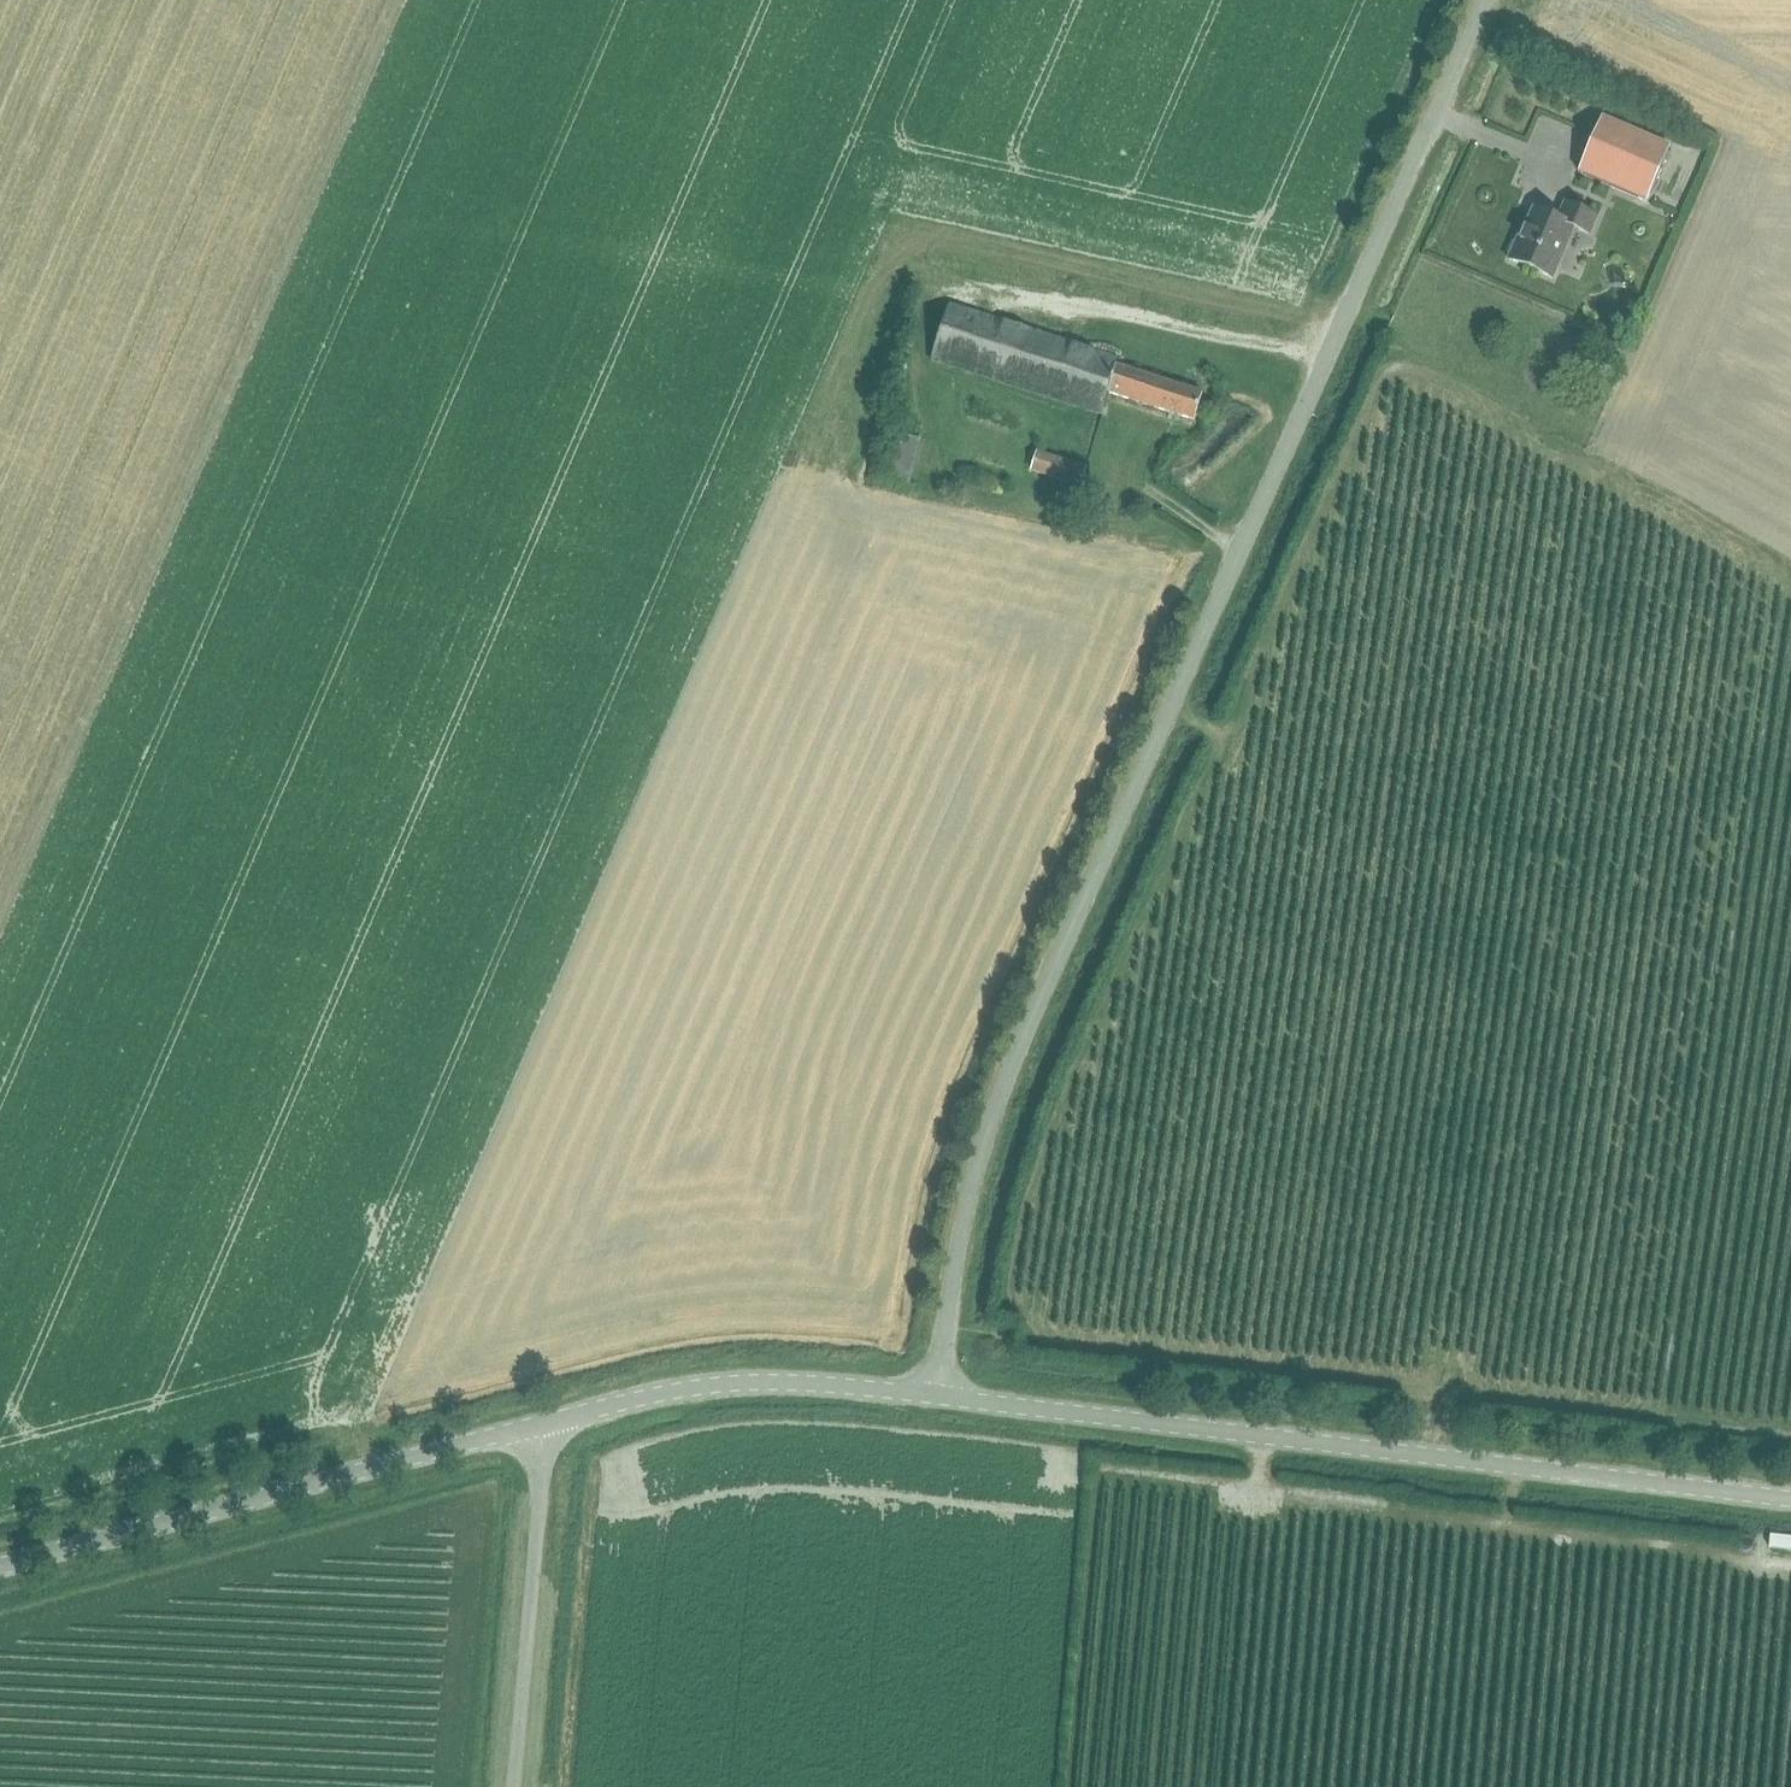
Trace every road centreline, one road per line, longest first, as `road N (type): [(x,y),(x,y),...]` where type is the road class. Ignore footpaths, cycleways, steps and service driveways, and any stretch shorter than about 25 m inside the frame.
road 1 (unclassified): [(935,1391),(978,1163),(1051,977),(1490,0)]
road 2 (tertiary): [(1790,1500),(935,1391)]
road 3 (tertiary): [(0,1569),(540,1424)]
road 4 (tertiary): [(540,1424),(668,1391),(750,1381),(935,1391)]
road 5 (unclassified): [(510,1786),(540,1424)]

